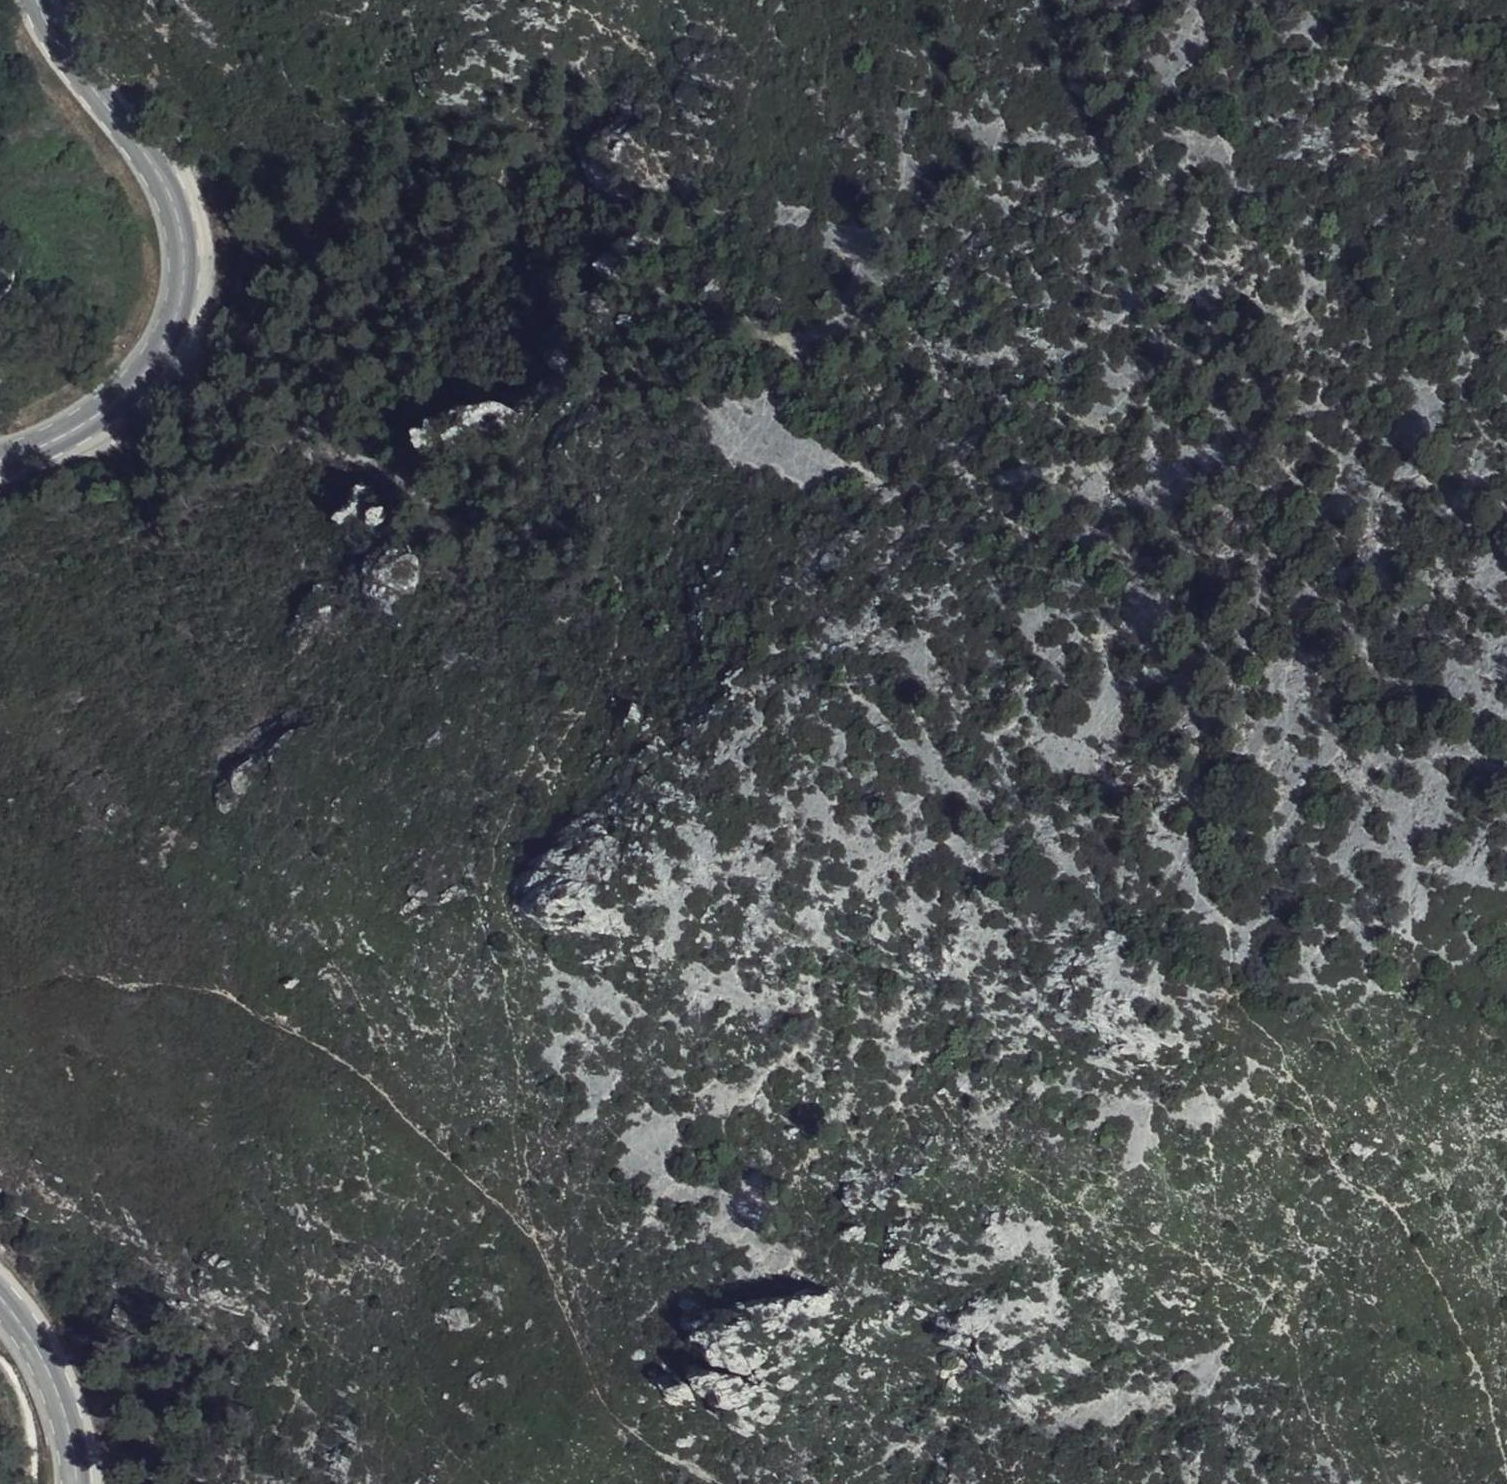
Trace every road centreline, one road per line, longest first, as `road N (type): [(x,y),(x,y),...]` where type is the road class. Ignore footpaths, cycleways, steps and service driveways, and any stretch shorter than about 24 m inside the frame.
road 1 (secondary): [(0,467),(65,449),(120,422),(156,381),(178,336),(177,215),(146,151),(56,36),(39,0)]
road 2 (secondary): [(76,1483),(66,1411),(26,1329),(0,1301)]

